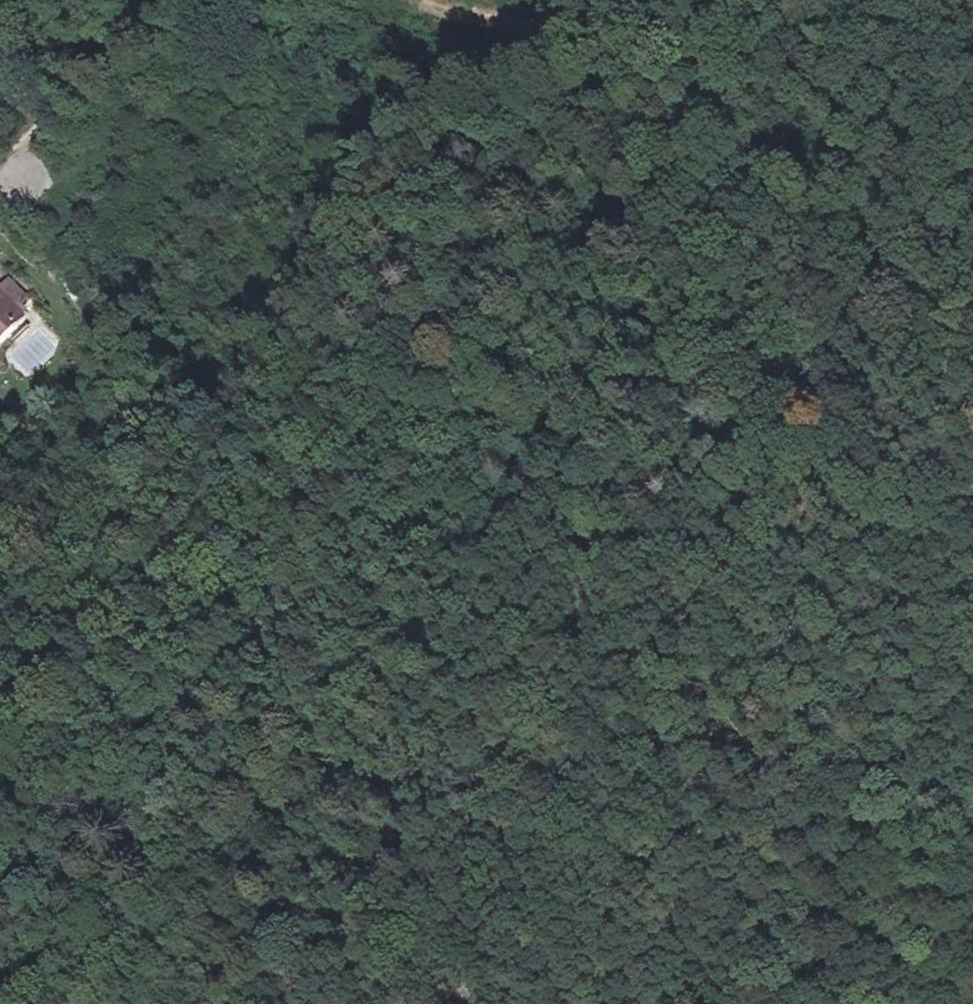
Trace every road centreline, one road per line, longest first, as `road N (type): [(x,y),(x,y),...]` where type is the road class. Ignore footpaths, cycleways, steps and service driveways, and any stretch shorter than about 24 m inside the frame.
road 1 (track): [(650,2),(580,30),(437,0)]
road 2 (track): [(141,0),(16,159),(0,167)]

